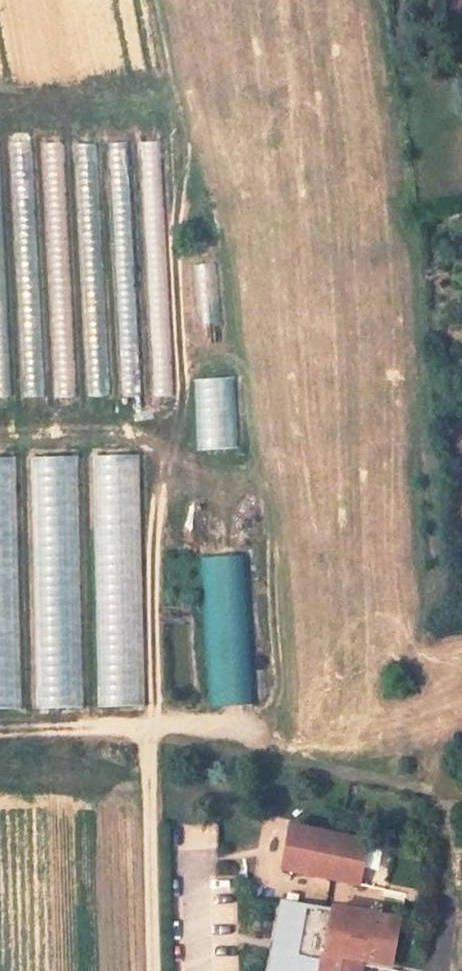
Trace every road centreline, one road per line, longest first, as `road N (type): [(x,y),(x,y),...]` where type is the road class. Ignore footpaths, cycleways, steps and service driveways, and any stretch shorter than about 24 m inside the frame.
road 1 (track): [(159,970),(159,489),(186,394),(180,94),(160,0)]
road 2 (residential): [(206,970),(206,847)]

